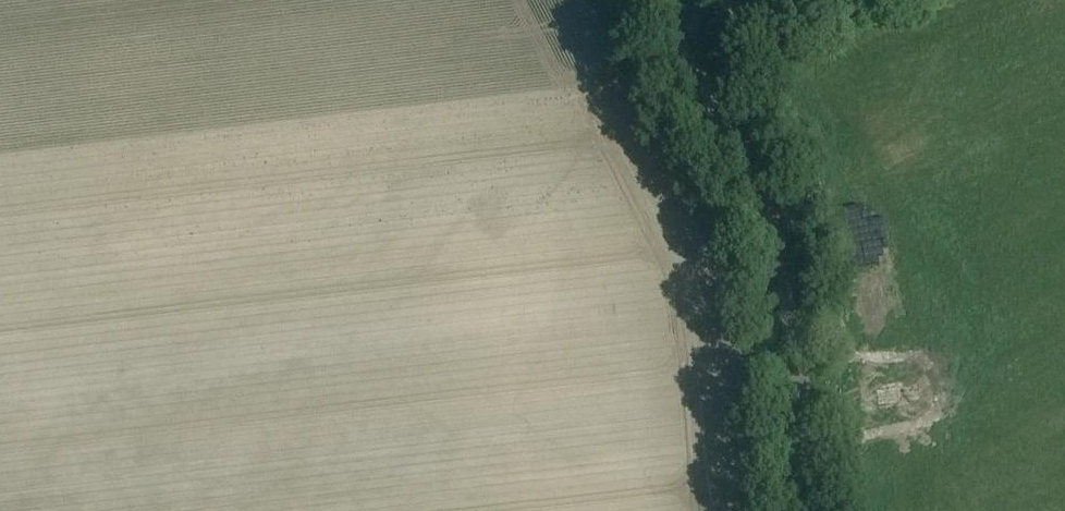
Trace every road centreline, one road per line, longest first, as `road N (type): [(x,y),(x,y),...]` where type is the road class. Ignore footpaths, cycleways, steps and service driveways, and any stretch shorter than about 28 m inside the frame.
road 1 (unclassified): [(813,510),(805,403),(767,235),(656,0)]

